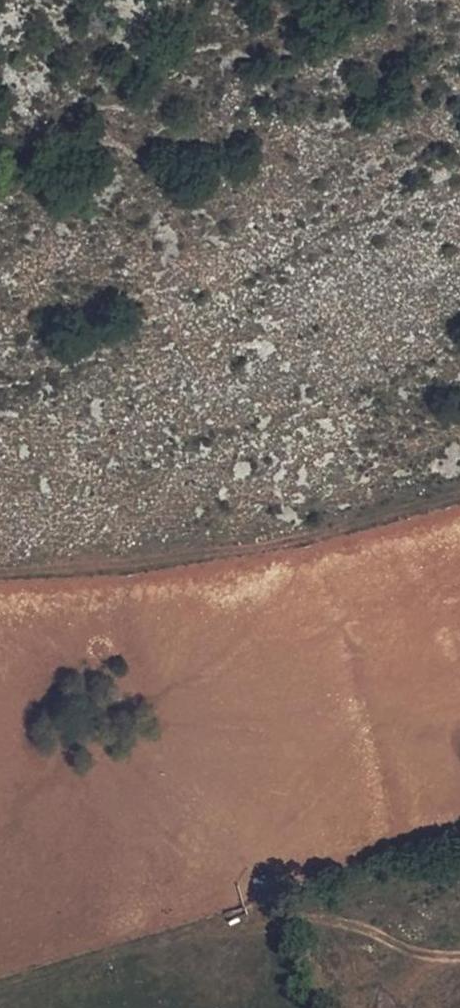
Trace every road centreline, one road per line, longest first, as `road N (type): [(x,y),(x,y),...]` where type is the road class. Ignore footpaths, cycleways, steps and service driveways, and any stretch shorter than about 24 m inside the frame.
road 1 (track): [(459,957),(414,959),(365,931),(259,920)]

